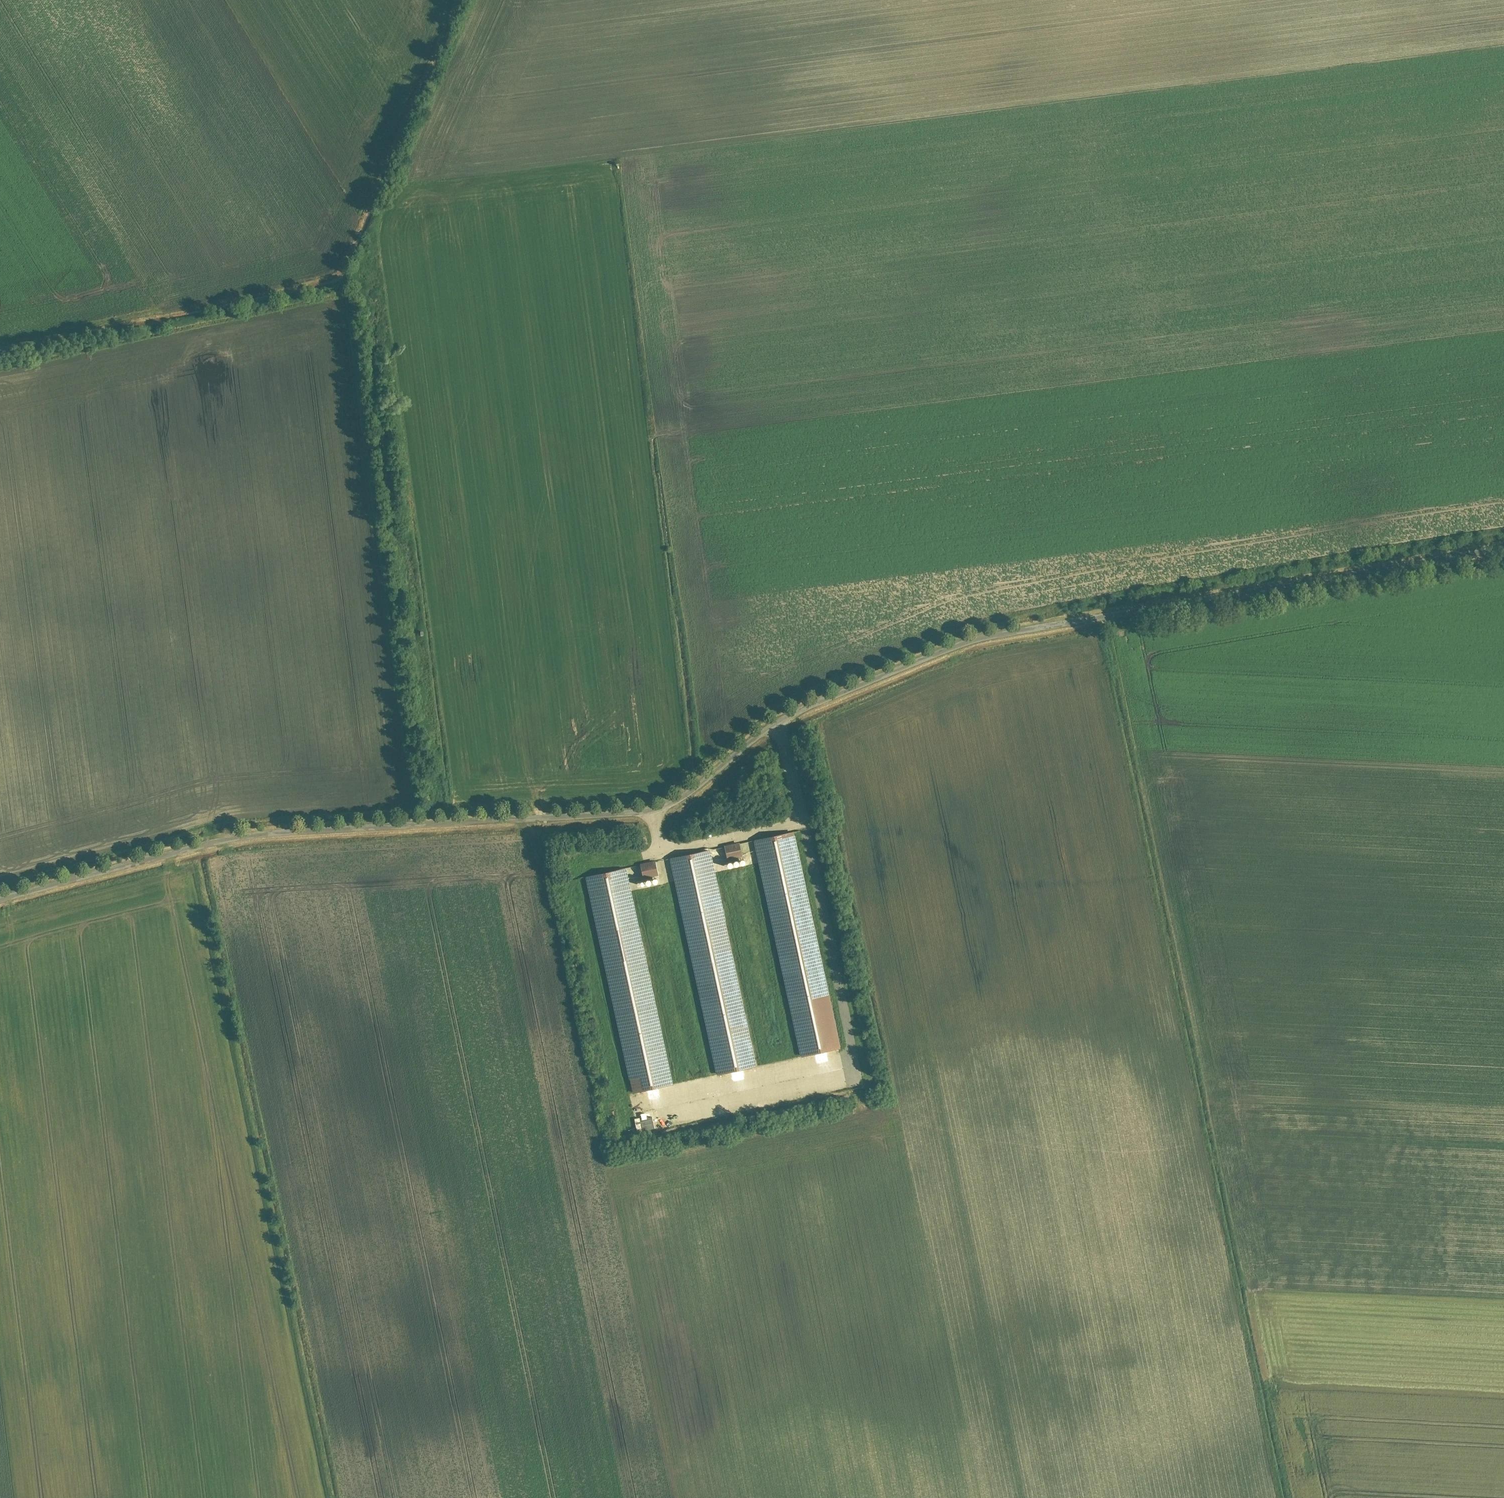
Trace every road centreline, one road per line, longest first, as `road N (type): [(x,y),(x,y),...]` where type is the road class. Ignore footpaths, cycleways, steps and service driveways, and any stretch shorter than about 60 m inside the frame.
road 1 (unclassified): [(1503,557),(986,634),(777,723),(682,798),(651,811),(230,839),(0,895)]

